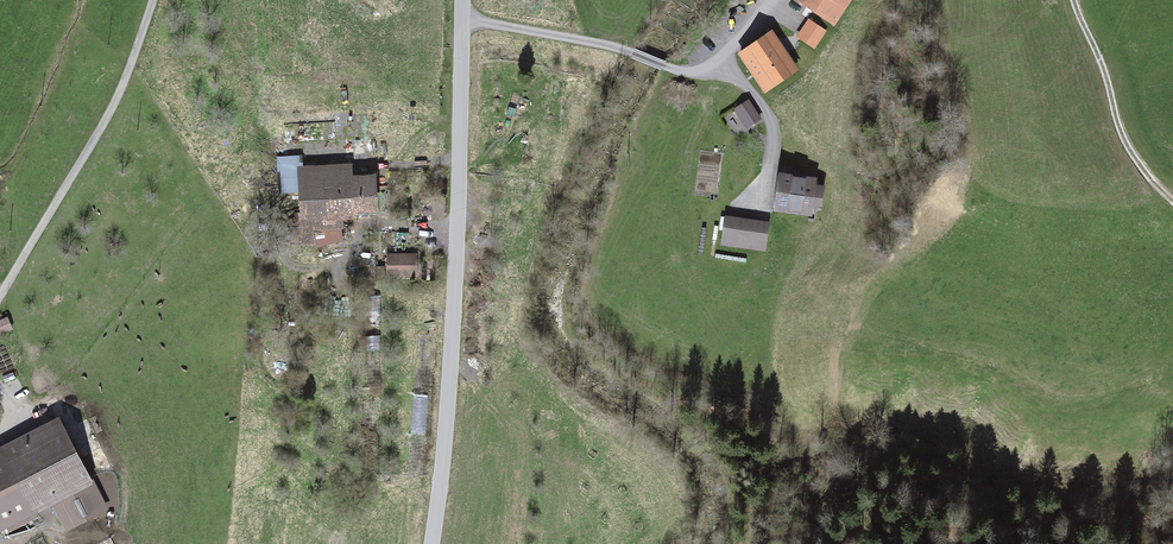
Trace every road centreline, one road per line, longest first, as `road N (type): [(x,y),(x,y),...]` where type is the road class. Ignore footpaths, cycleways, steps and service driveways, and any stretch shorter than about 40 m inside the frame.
road 1 (unclassified): [(464,0),(460,250),(431,543)]
road 2 (track): [(1172,201),(1135,161),(1076,0)]

